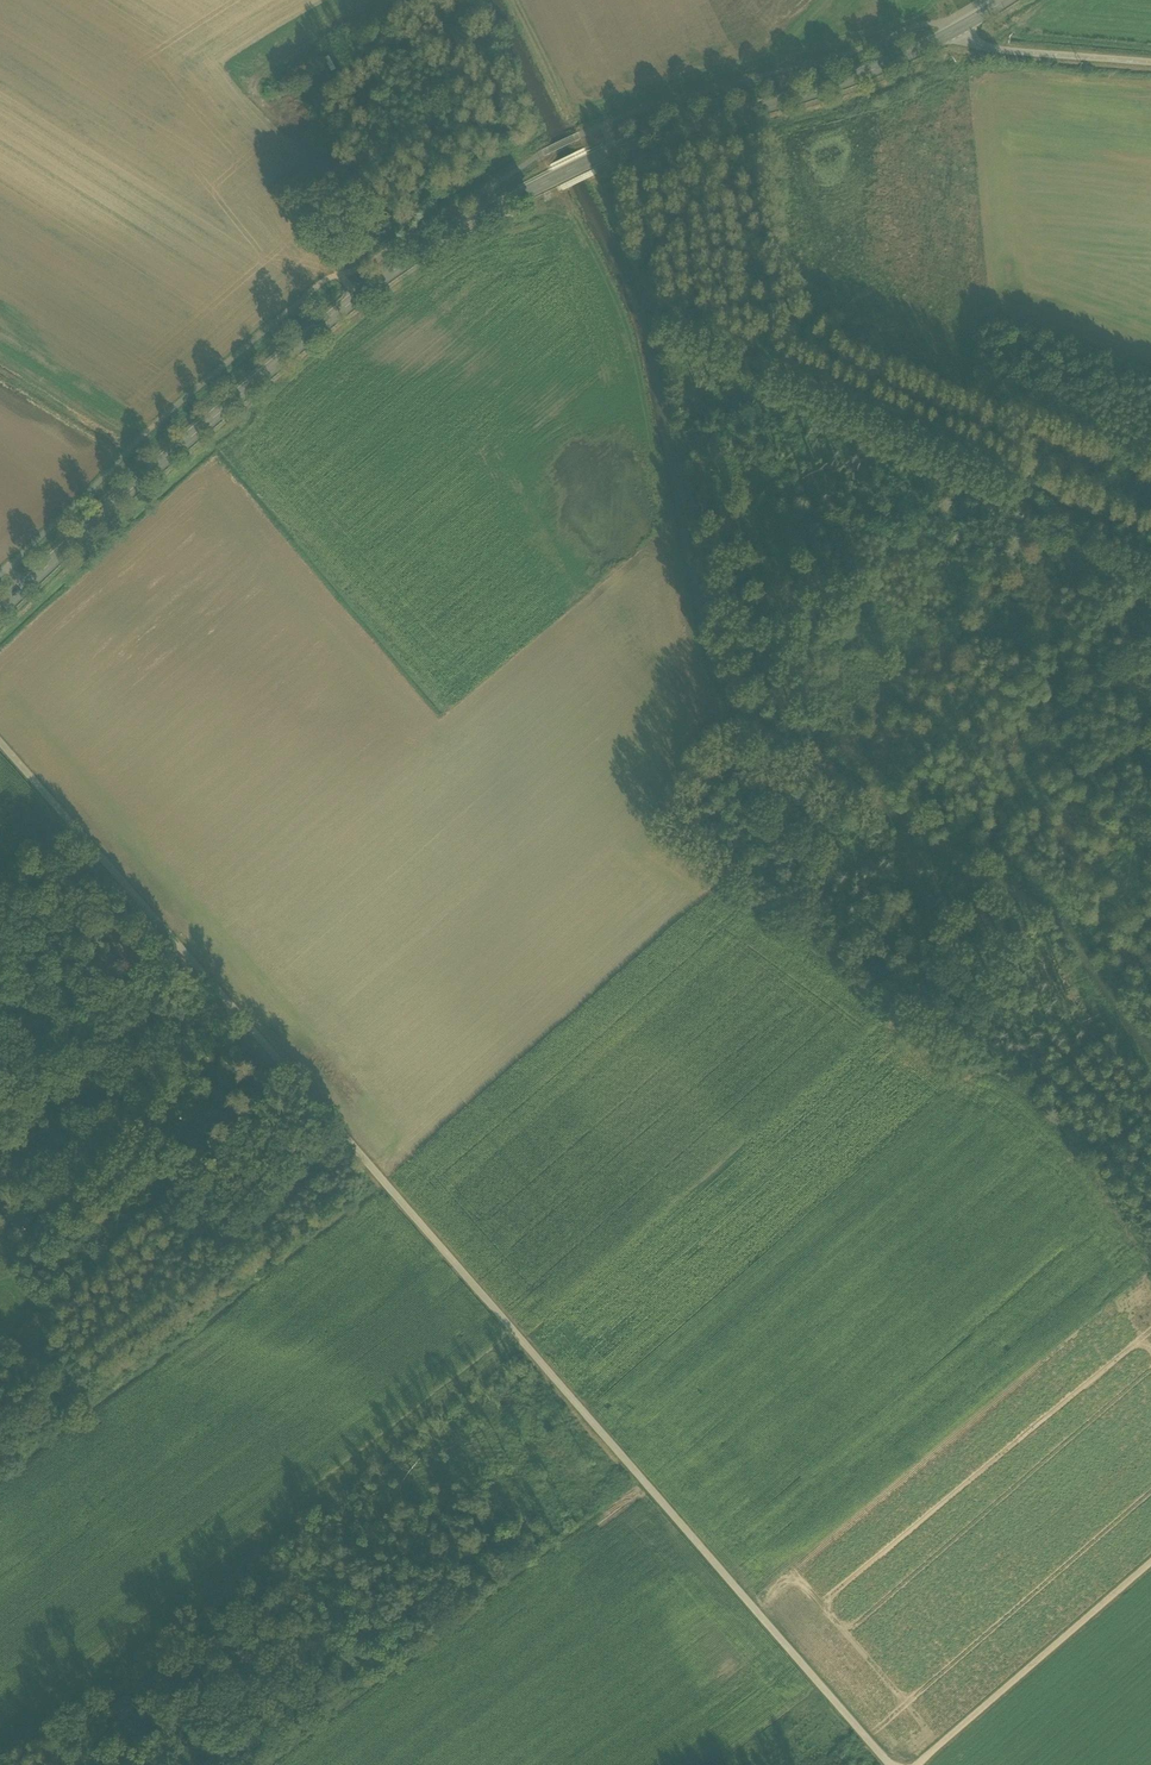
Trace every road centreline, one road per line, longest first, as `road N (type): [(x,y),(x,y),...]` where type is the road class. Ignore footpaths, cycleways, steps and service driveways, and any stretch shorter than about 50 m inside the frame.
road 1 (unclassified): [(889,1764),(0,744)]
road 2 (tertiary): [(0,620),(354,296),(498,207),(615,150),(839,83),(951,37)]
road 3 (track): [(354,296),(273,93),(322,36),(394,0)]
road 4 (unclassified): [(1150,1563),(919,1764)]
road 5 (track): [(431,0),(506,139),(490,188),(498,207)]
road 6 (unclassified): [(1150,65),(951,37)]

